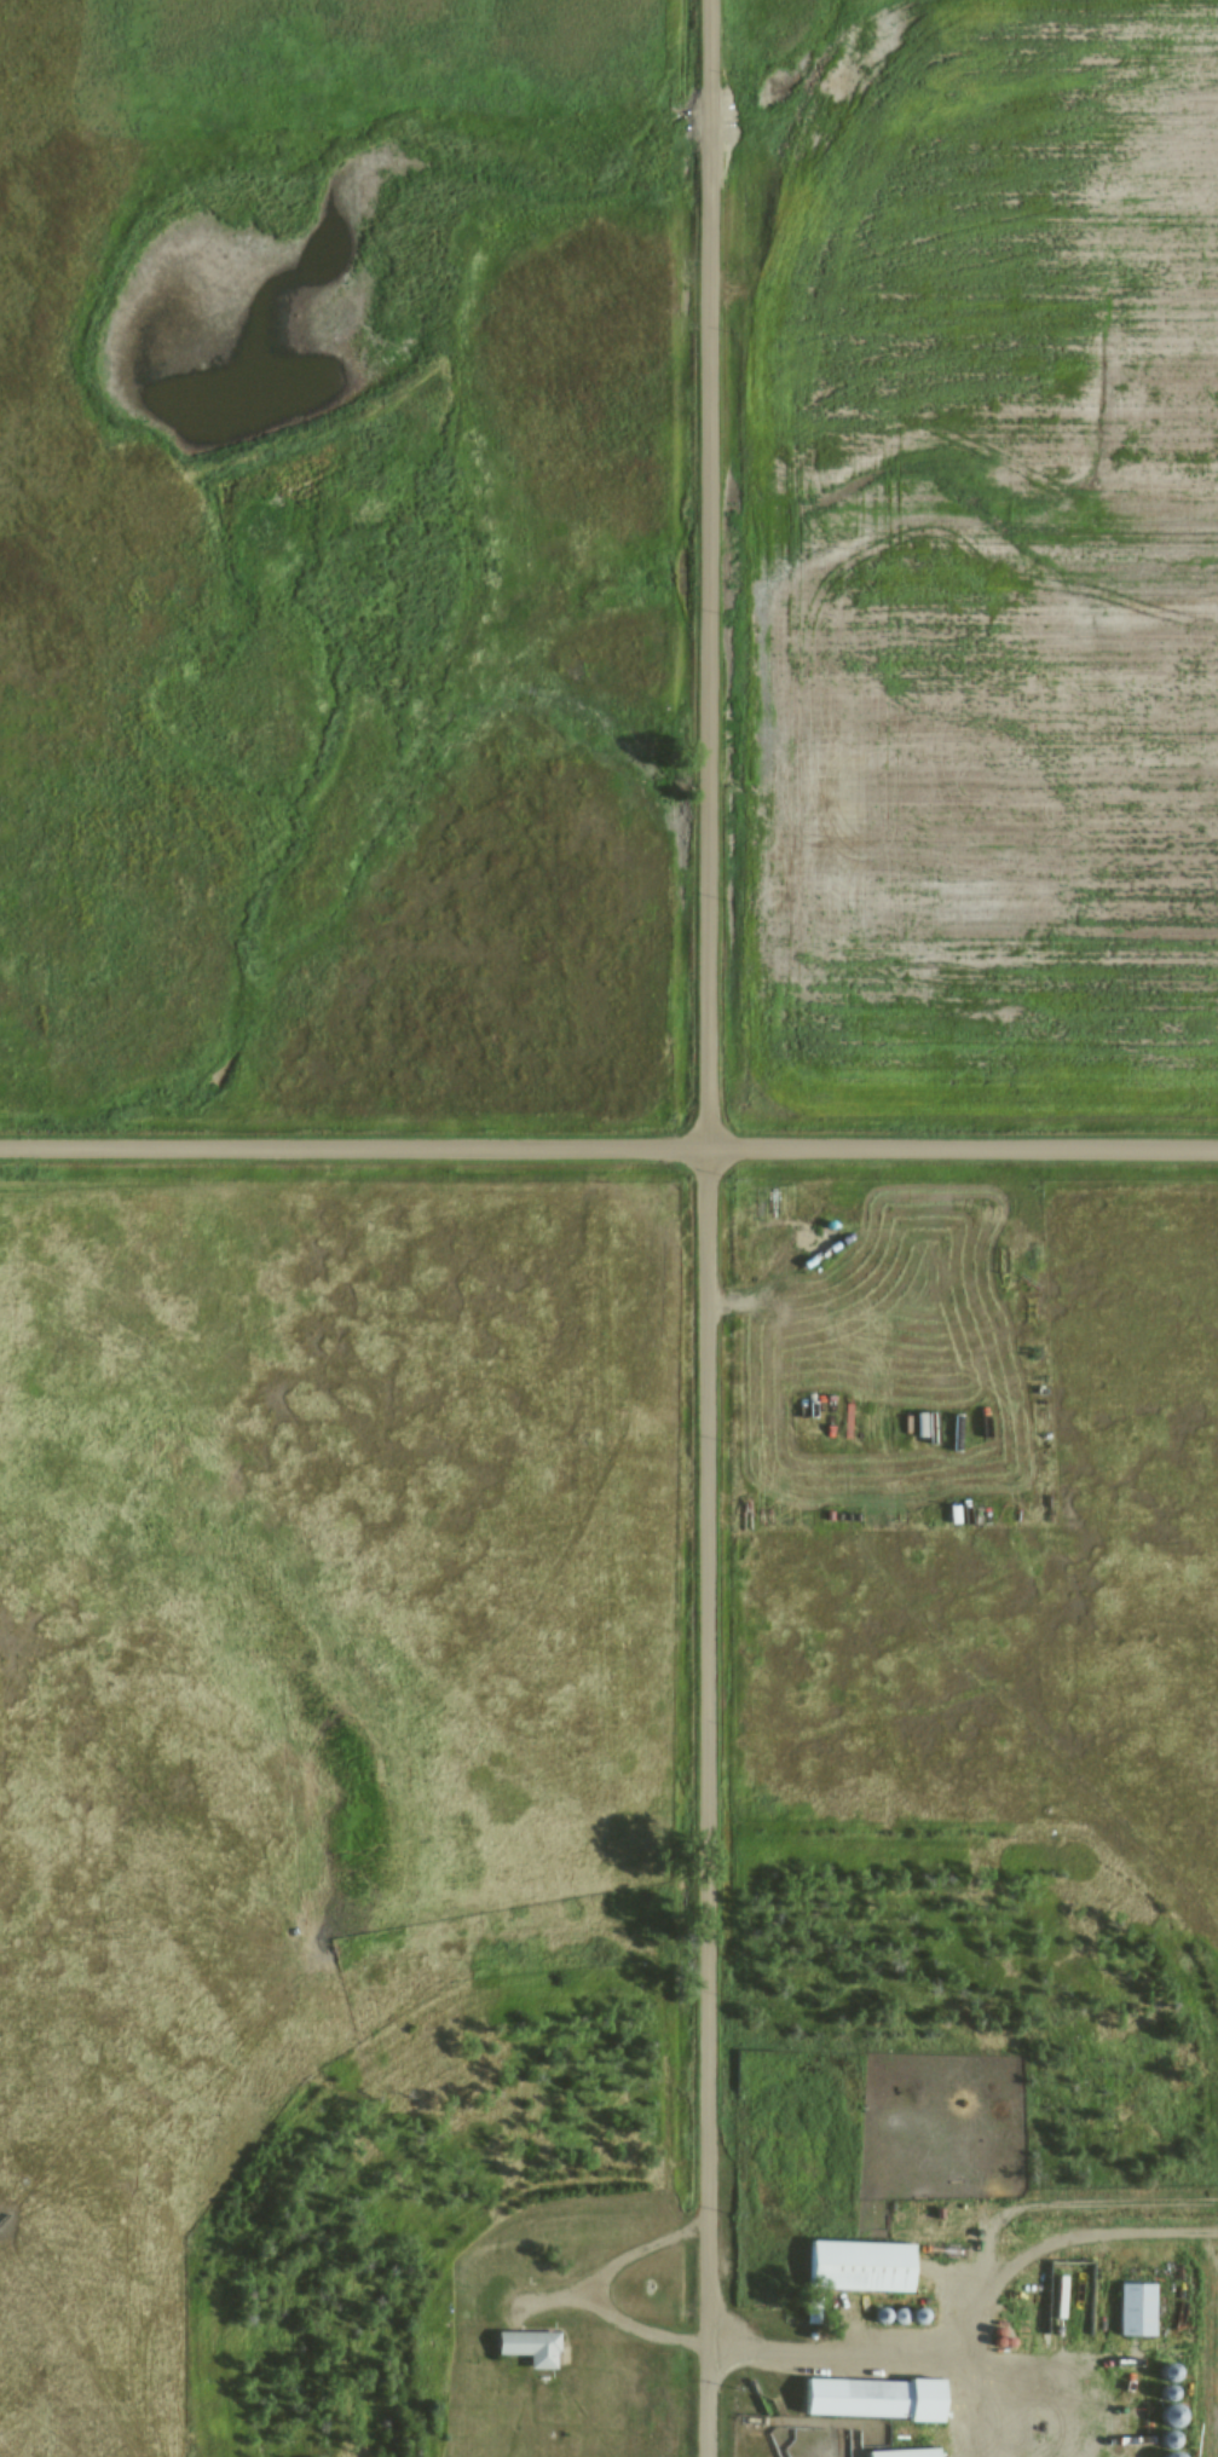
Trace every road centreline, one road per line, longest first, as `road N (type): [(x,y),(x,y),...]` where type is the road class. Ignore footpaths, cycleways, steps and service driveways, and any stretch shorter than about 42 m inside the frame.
road 1 (residential): [(710,2456),(707,0)]
road 2 (residential): [(1217,1151),(0,1148)]

